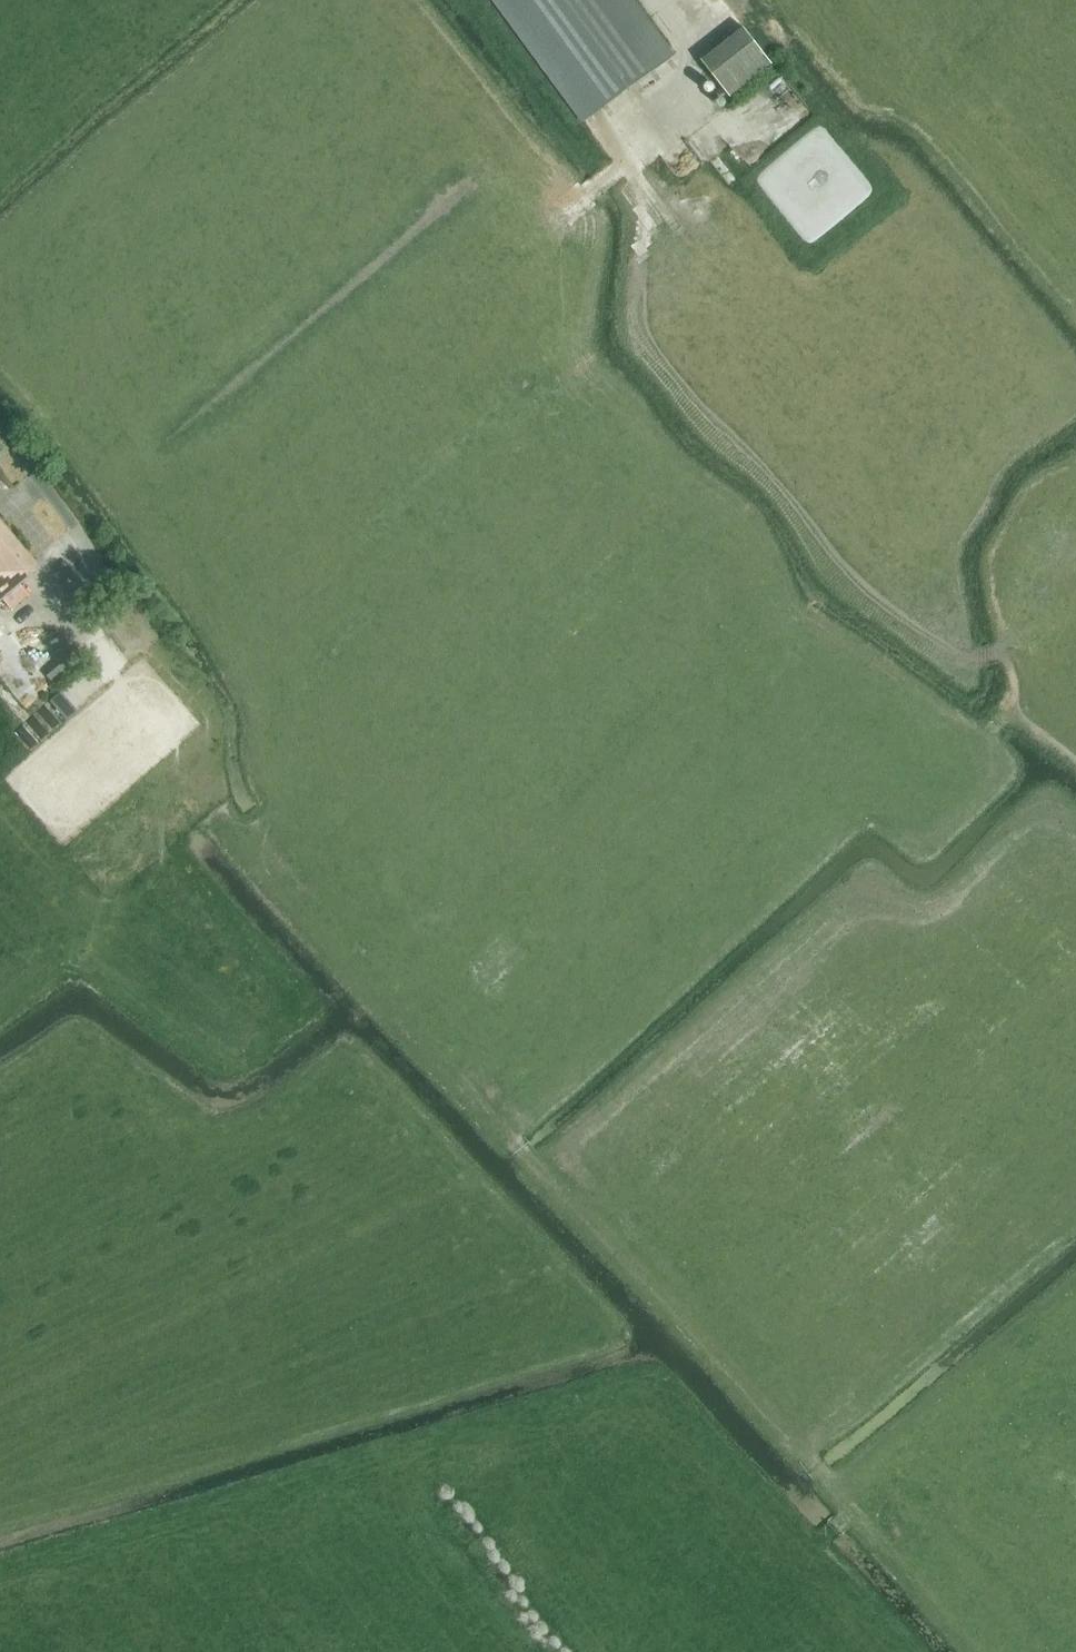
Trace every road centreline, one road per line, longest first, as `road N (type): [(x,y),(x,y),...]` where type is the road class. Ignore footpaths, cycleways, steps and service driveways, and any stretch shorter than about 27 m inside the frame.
road 1 (track): [(679,0),(696,23),(683,92),(630,141),(643,201),(633,325),(640,344),(860,607),(919,647),(957,657),(1005,656)]
road 2 (unclassified): [(0,433),(78,528),(51,551)]

